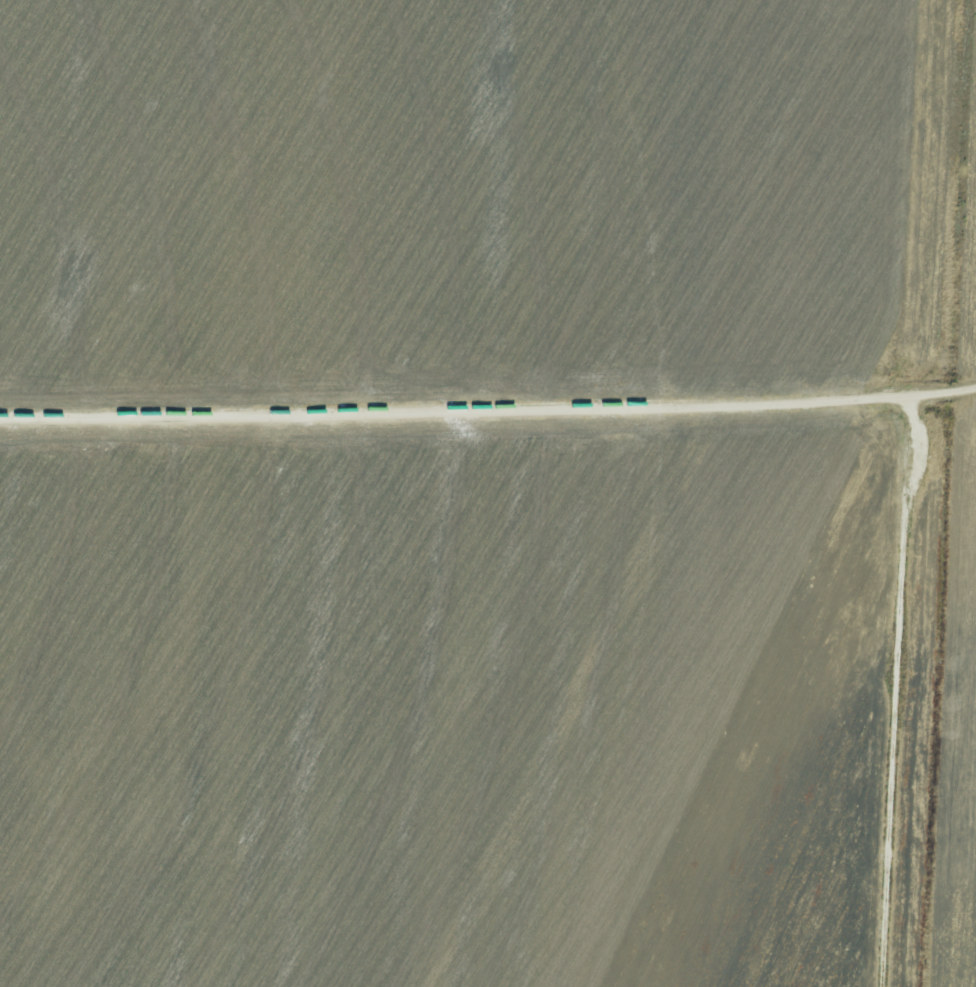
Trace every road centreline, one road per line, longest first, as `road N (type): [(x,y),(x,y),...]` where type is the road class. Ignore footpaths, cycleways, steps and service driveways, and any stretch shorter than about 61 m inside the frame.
road 1 (residential): [(907,986),(942,456),(975,419)]

